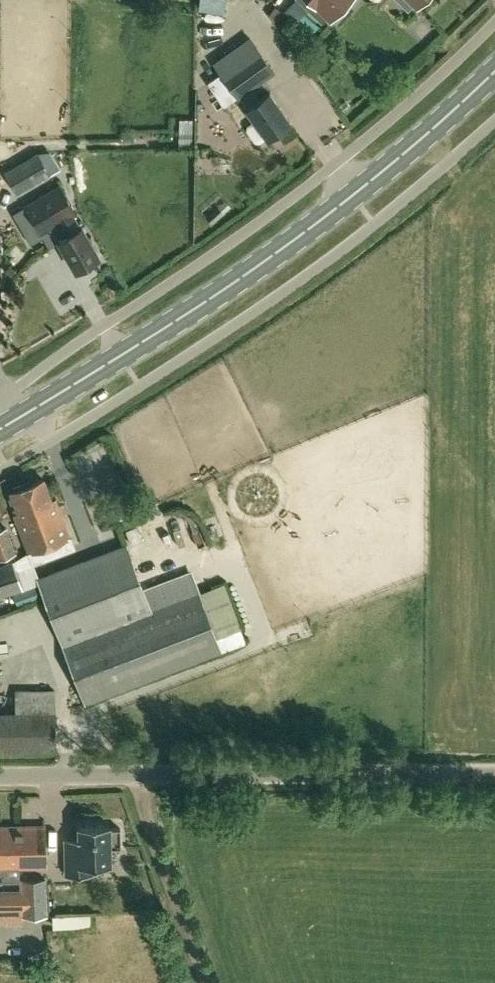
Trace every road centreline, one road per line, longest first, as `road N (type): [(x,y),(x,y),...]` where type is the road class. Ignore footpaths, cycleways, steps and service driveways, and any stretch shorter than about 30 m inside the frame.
road 1 (secondary): [(0,426),(275,261),(494,89)]
road 2 (unclassified): [(494,775),(0,776)]

